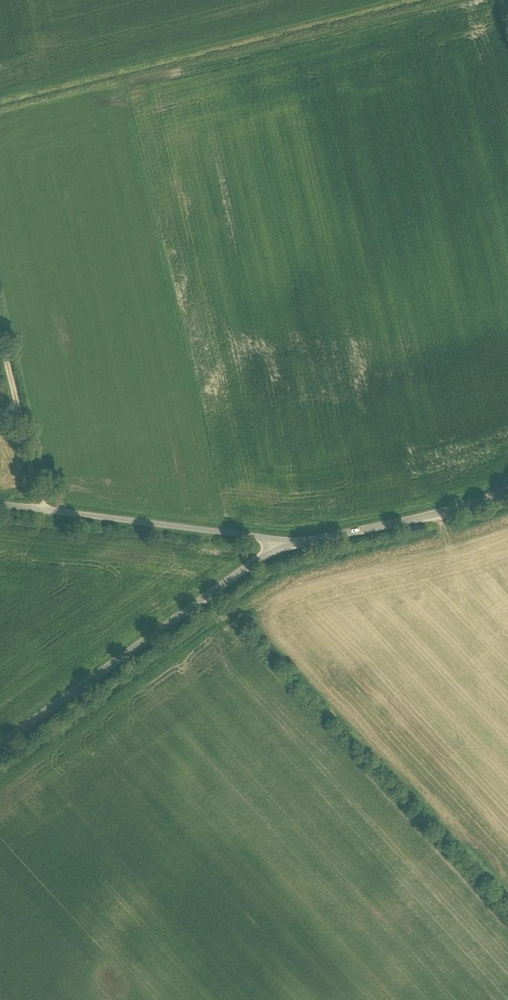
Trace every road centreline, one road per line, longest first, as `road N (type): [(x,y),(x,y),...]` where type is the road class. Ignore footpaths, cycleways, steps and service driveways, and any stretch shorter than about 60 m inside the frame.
road 1 (unclassified): [(0,742),(282,546)]
road 2 (unclassified): [(282,546),(0,504)]
road 3 (unclassified): [(282,546),(444,514),(507,490)]
road 4 (track): [(36,508),(36,477),(0,330)]

